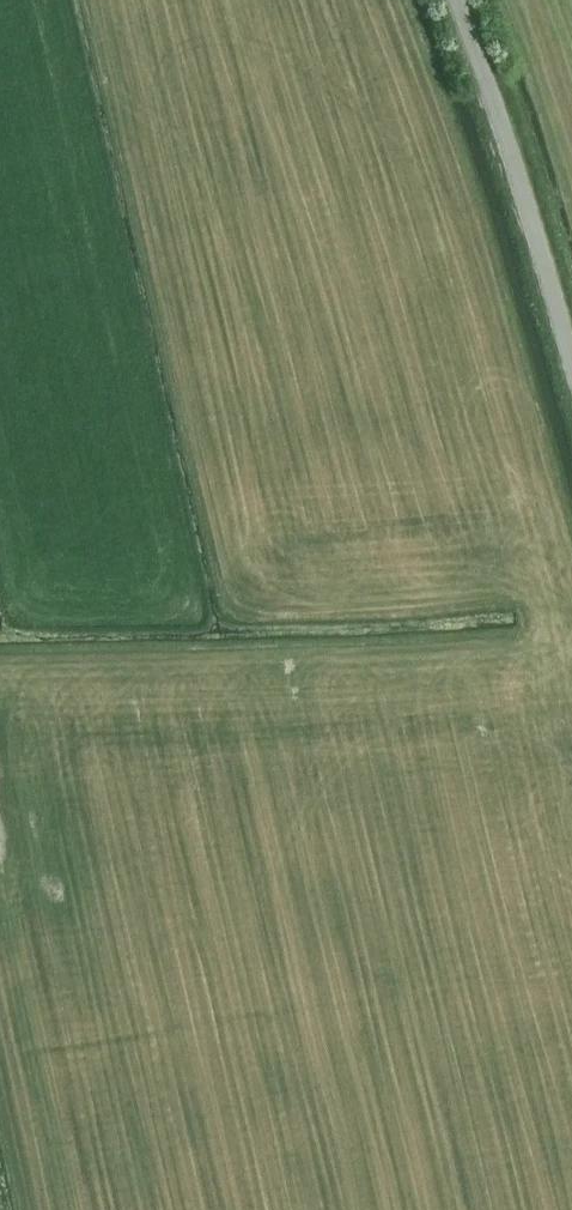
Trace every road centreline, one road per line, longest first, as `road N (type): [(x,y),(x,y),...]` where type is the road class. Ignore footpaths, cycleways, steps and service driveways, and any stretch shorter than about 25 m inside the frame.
road 1 (unclassified): [(571,375),(459,0)]

